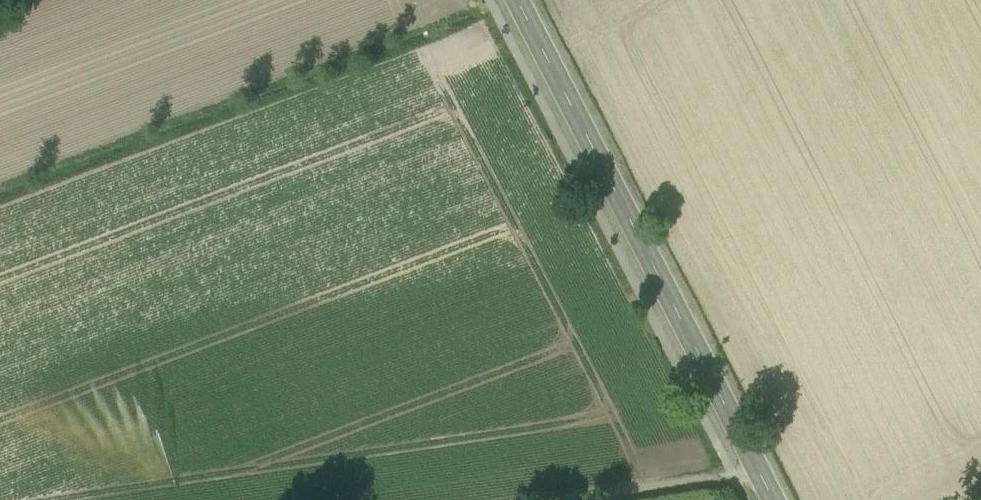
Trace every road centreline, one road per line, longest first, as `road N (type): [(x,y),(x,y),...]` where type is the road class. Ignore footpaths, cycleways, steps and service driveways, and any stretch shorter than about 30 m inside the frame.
road 1 (tertiary): [(774,499),(516,0)]
road 2 (track): [(570,499),(759,471)]

